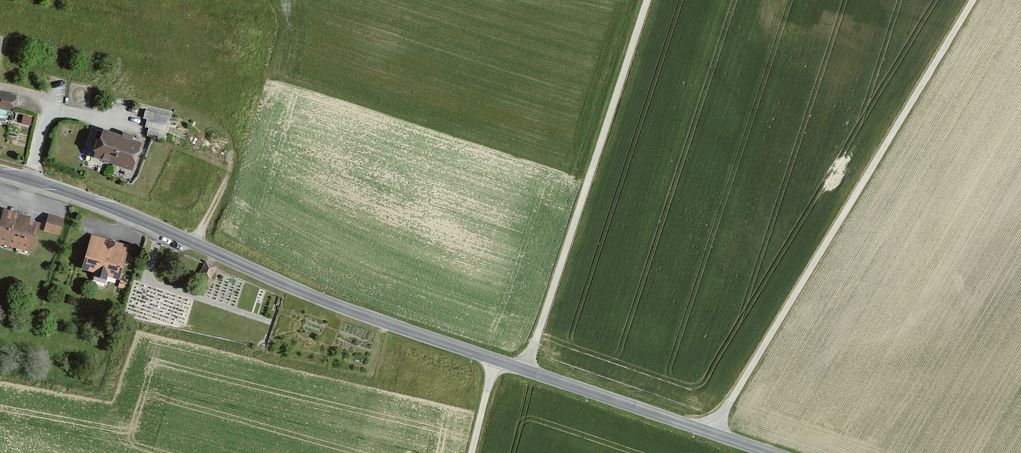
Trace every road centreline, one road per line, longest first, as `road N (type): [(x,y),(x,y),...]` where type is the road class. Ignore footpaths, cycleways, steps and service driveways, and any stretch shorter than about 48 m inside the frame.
road 1 (tertiary): [(0,171),(150,224),(313,298),(770,452)]
road 2 (track): [(711,433),(976,0)]
road 3 (track): [(647,0),(525,371)]

